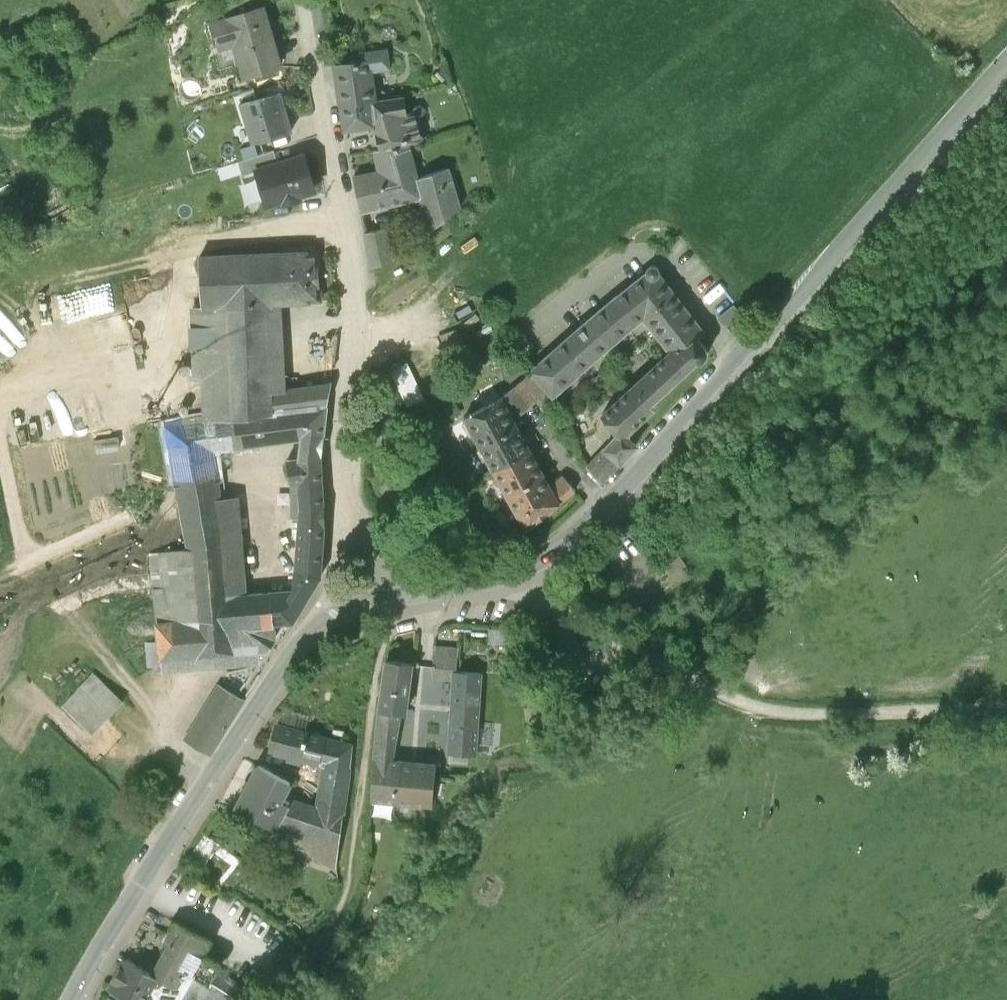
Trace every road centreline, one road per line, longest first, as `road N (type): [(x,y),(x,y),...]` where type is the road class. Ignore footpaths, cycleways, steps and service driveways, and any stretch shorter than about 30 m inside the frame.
road 1 (tertiary): [(1006,59),(616,496),(550,554),(466,581)]
road 2 (track): [(1006,710),(771,714),(657,664),(528,584),(520,569)]
road 3 (residential): [(301,0),(351,256),(342,514)]
road 4 (tertiary): [(326,618),(293,653),(168,841),(77,999)]
road 5 (tertiary): [(466,581),(326,618)]
road 6 (unclassified): [(466,581),(402,555),(342,514)]

